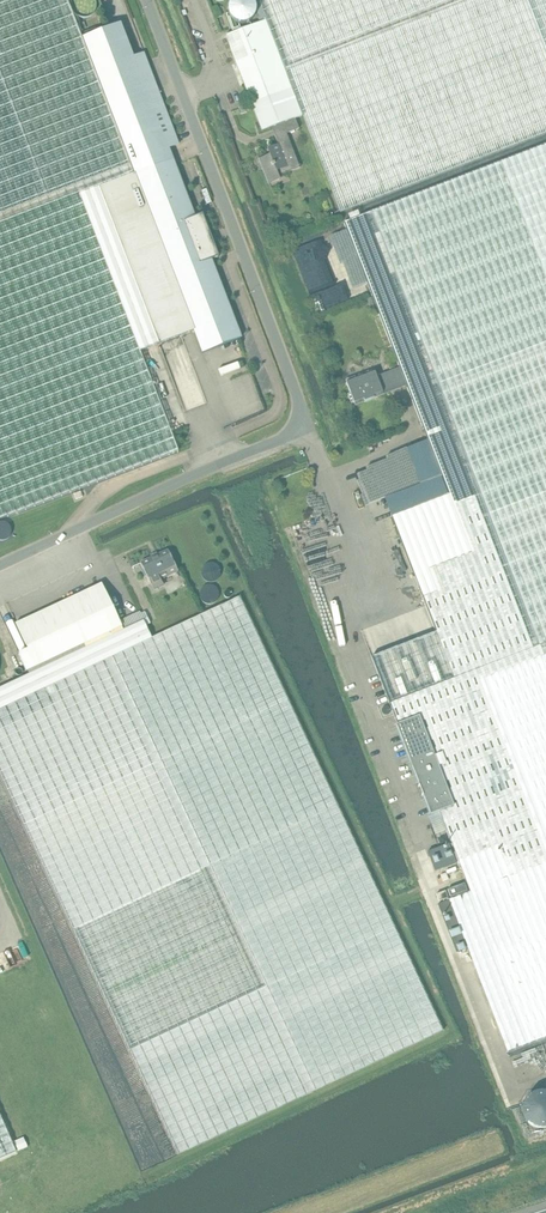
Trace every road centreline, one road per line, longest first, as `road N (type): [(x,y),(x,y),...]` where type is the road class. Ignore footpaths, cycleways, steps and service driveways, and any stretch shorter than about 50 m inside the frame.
road 1 (unclassified): [(0,567),(289,435),(303,415),(146,0)]

